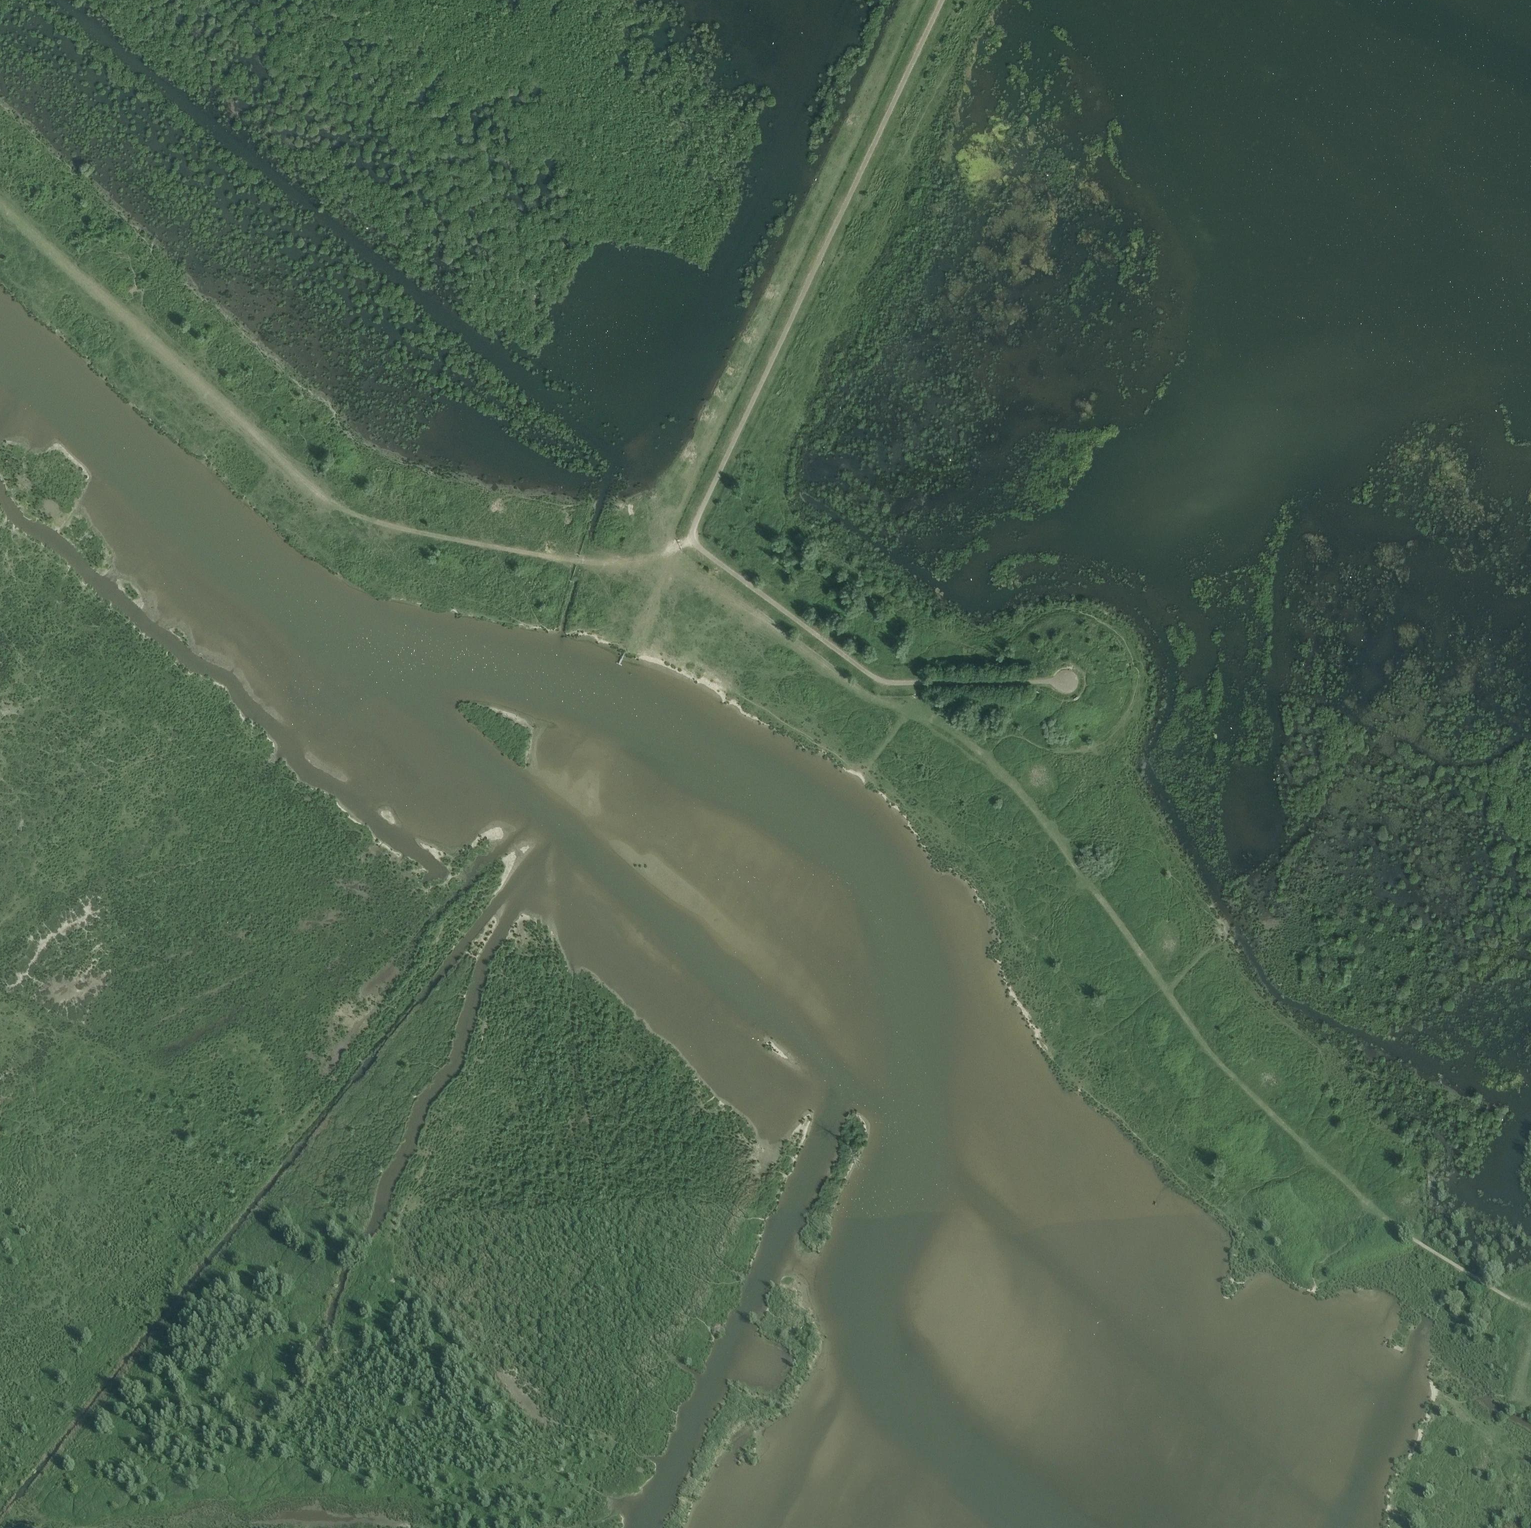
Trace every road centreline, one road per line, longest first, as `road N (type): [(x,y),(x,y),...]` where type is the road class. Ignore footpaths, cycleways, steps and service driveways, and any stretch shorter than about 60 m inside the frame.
road 1 (track): [(908,712),(967,747),(1020,793),(1198,1035),(1287,1130),(1399,1229),(1530,1309)]
road 2 (track): [(694,540),(633,570),(416,532),(355,513),(304,482),(0,205)]
road 3 (track): [(694,540),(942,0)]
road 4 (track): [(633,570),(721,592),(854,689),(908,712)]
road 5 (track): [(908,683),(872,676),(694,540)]
road 6 (track): [(1068,681),(908,683)]

